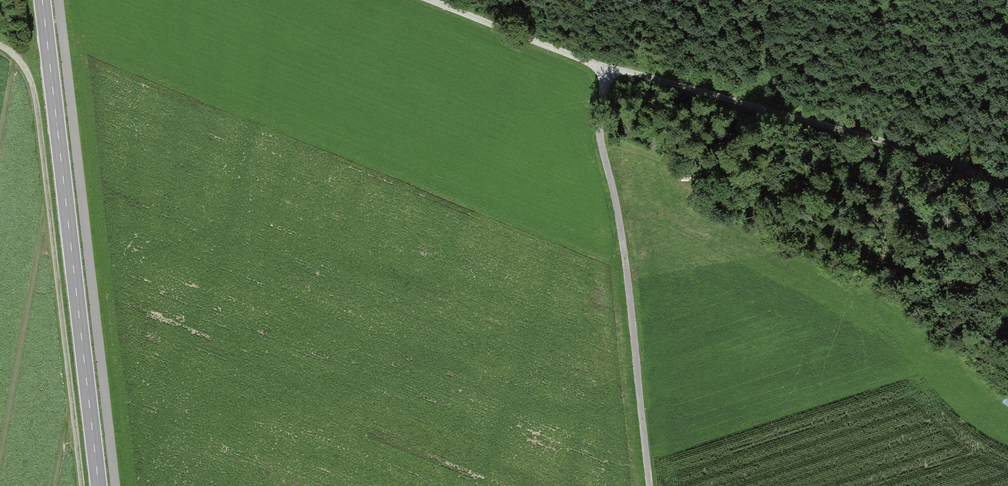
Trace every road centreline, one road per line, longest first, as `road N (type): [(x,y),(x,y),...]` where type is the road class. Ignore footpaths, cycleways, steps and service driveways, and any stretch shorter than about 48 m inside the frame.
road 1 (track): [(1007,195),(847,135),(615,72),(432,0)]
road 2 (secondary): [(99,485),(42,0)]
road 3 (track): [(83,485),(39,103),(22,62),(0,45)]
road 4 (track): [(615,72),(603,106),(646,485)]

